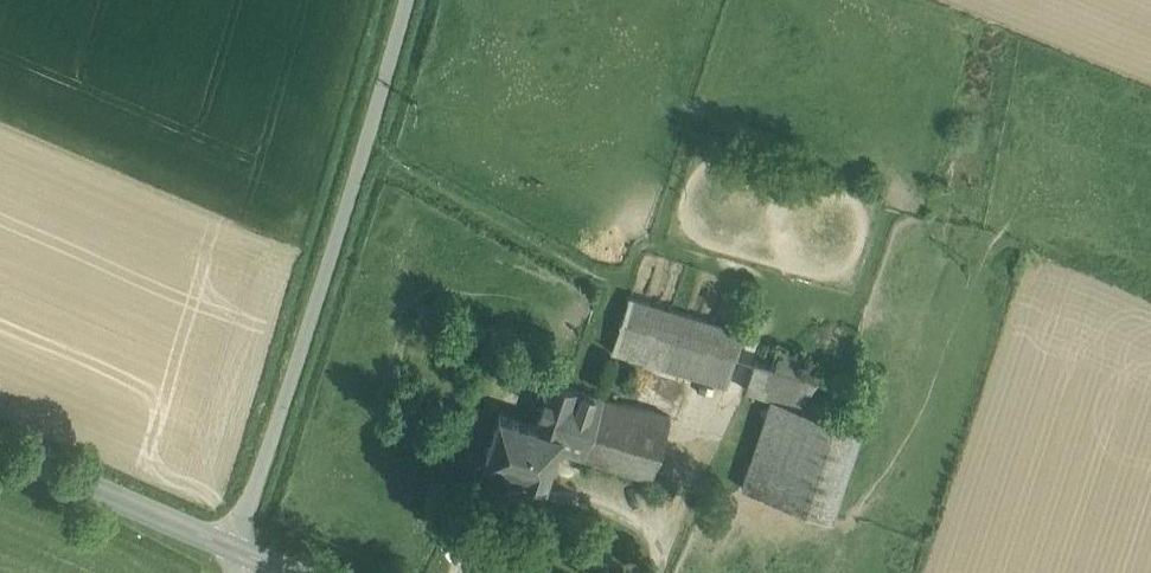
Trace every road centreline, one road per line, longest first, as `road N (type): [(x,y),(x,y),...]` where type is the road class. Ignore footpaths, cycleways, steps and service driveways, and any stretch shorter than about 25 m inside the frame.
road 1 (unclassified): [(406,0),(249,508),(245,549)]
road 2 (secondary): [(245,549),(0,444)]

